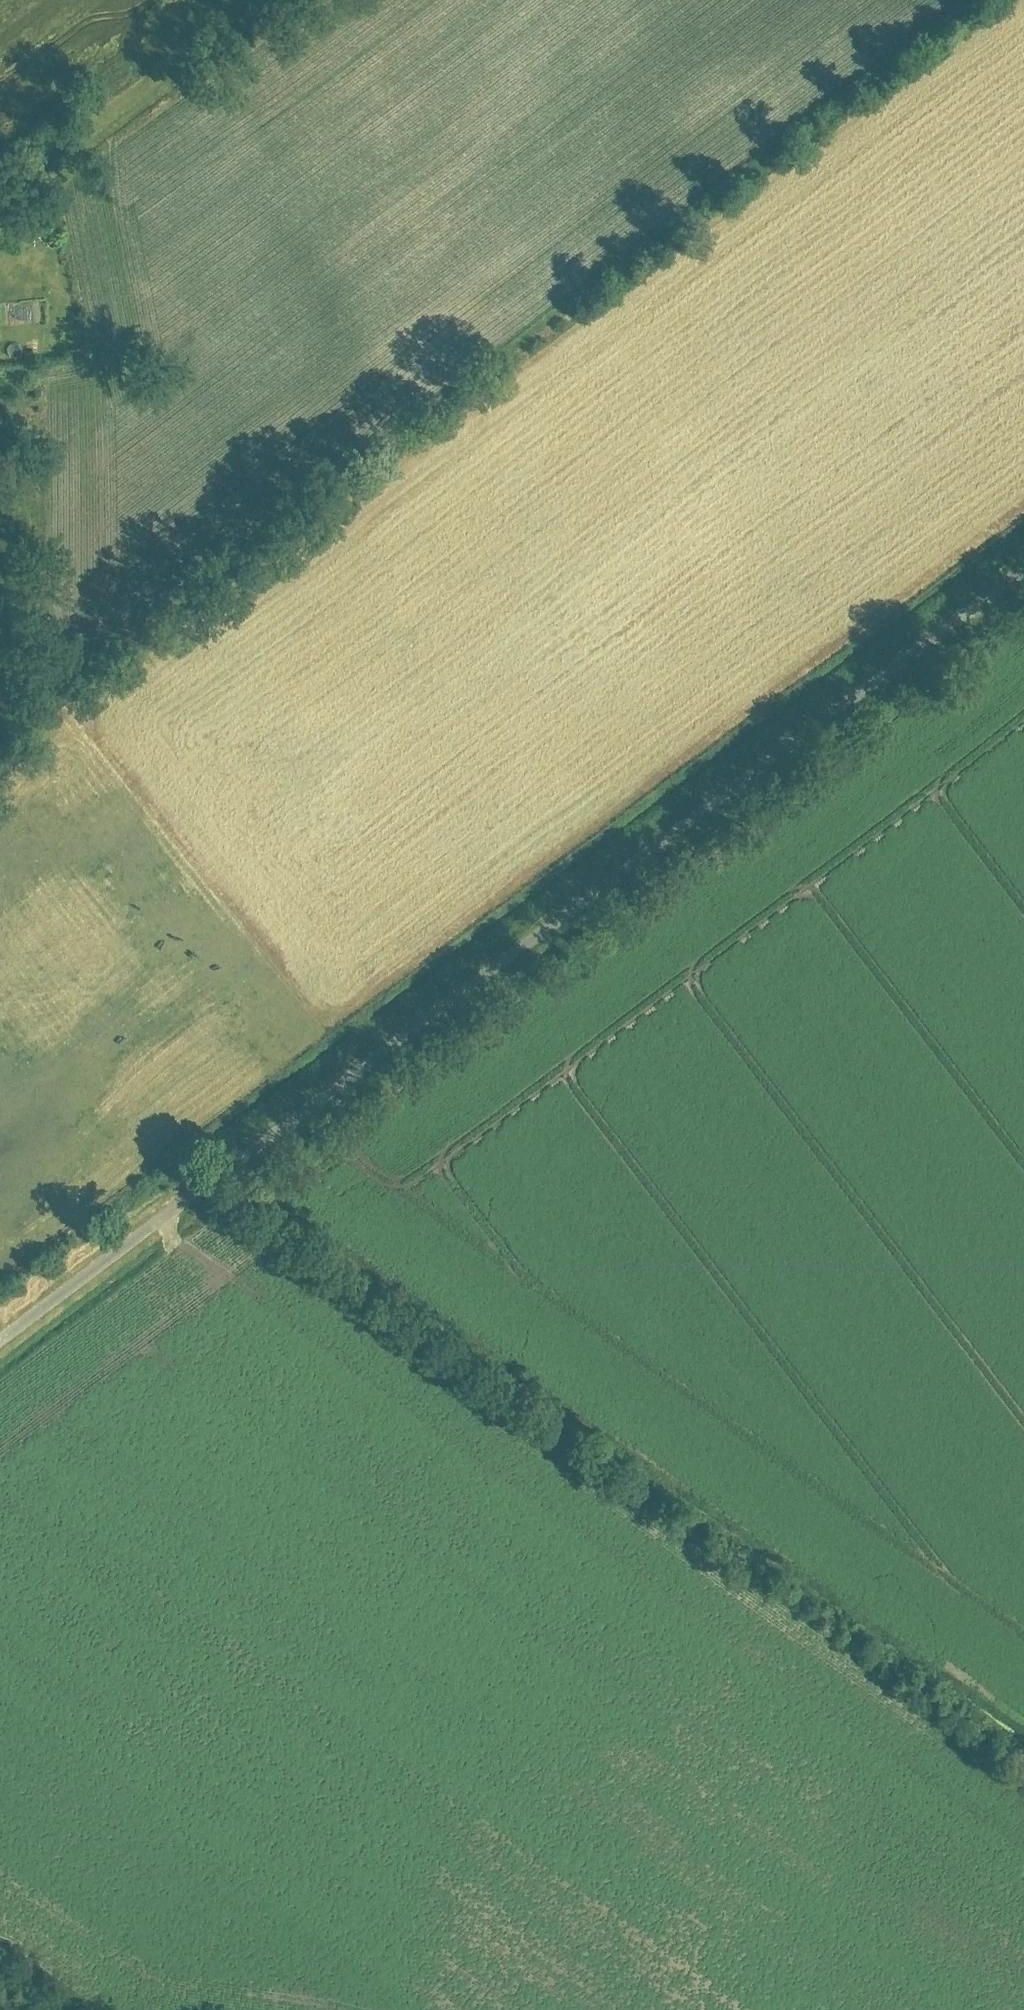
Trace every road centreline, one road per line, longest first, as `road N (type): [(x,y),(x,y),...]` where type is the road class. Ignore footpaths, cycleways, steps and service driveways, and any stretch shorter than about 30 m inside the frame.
road 1 (residential): [(0,1339),(1023,571)]

